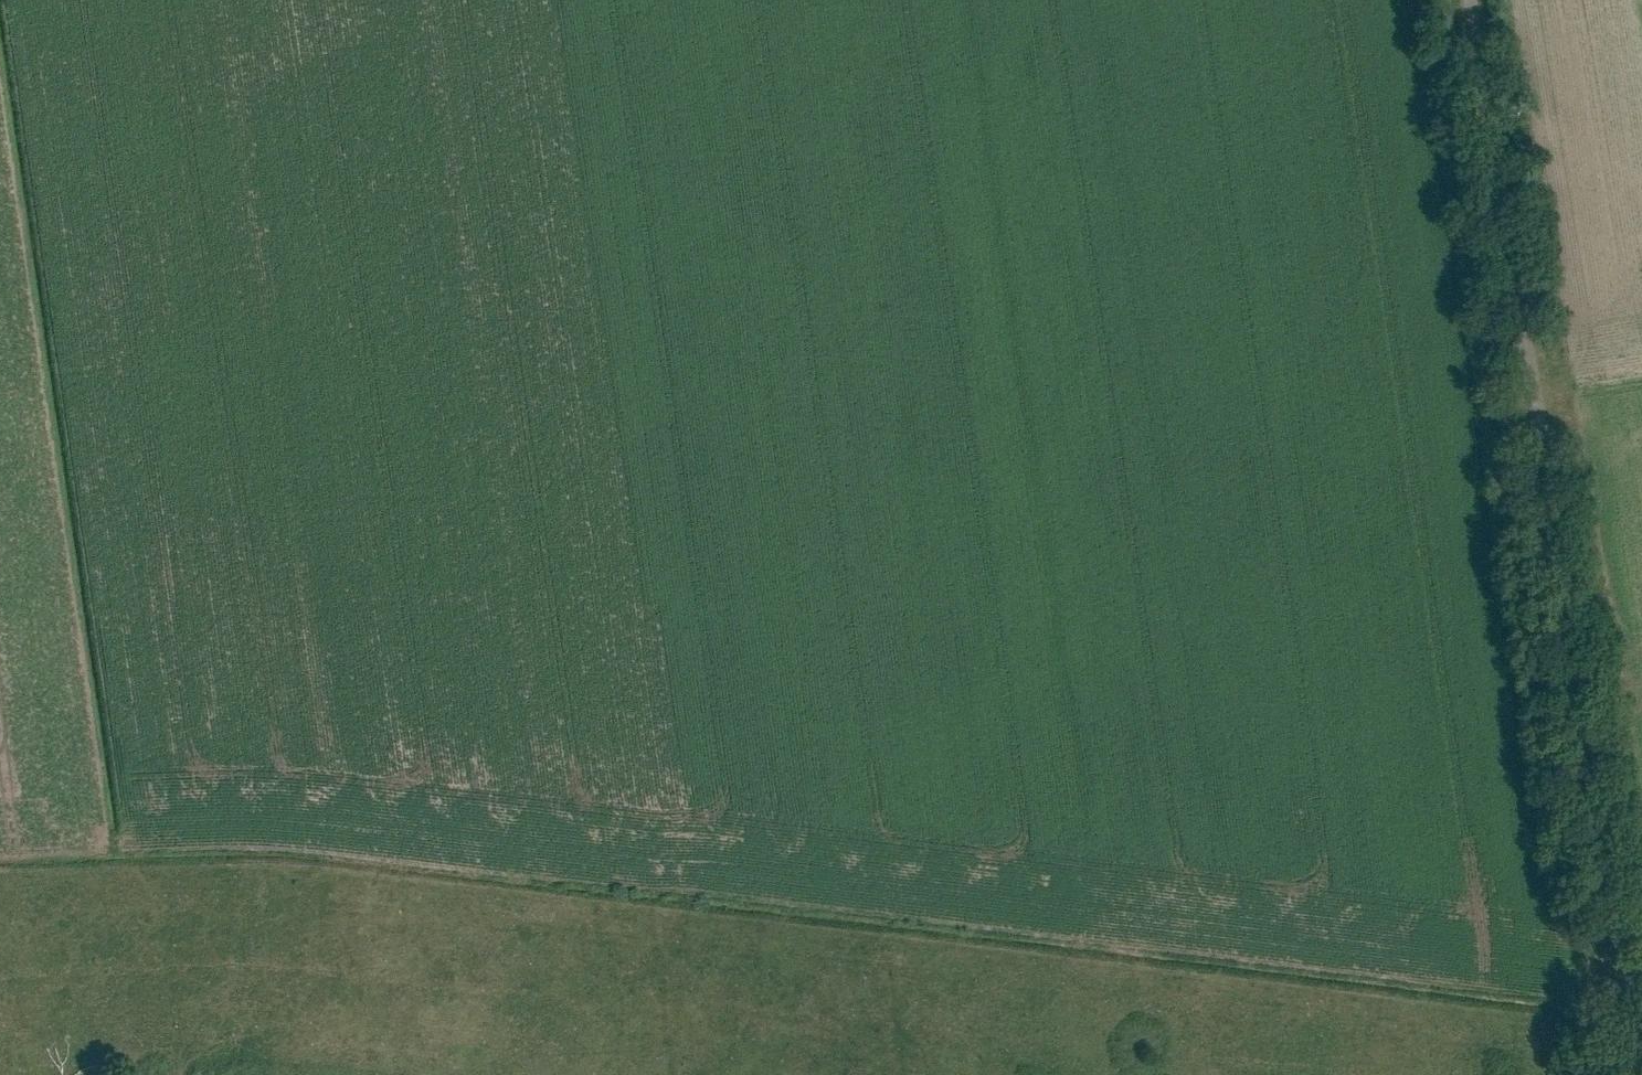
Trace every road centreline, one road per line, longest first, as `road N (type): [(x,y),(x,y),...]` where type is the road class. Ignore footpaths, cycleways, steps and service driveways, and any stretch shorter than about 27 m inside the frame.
road 1 (unclassified): [(1473,0),(1641,1039)]

